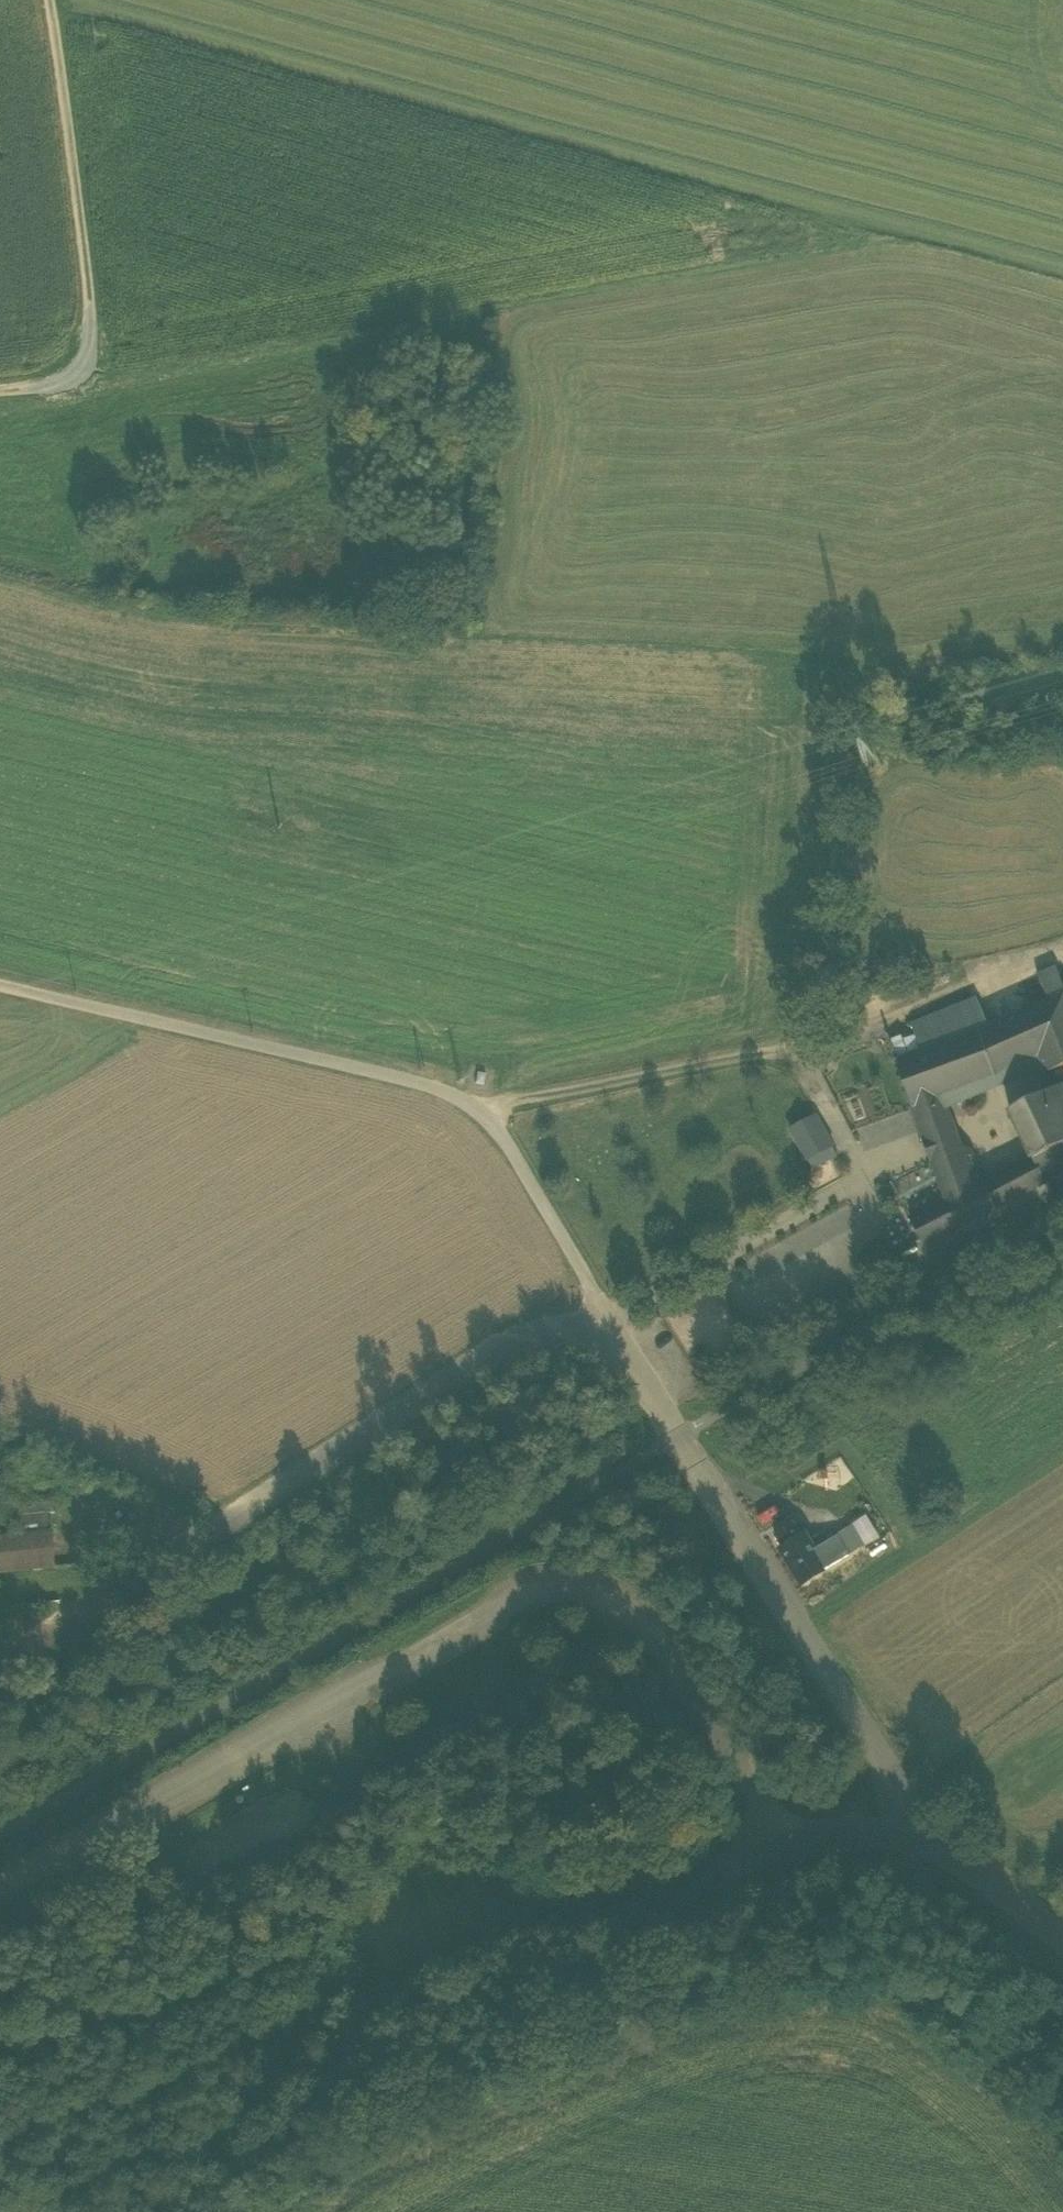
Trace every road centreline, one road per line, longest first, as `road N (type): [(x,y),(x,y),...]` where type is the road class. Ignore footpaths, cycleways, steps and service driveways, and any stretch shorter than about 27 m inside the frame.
road 1 (unclassified): [(0,985),(442,1090),(482,1111),(507,1140),(915,1822),(1062,1938)]
road 2 (track): [(608,1313),(546,1321),(0,1660)]
road 3 (track): [(51,0),(92,382),(0,388)]
road 4 (track): [(482,1111),(802,1045),(862,1174)]

